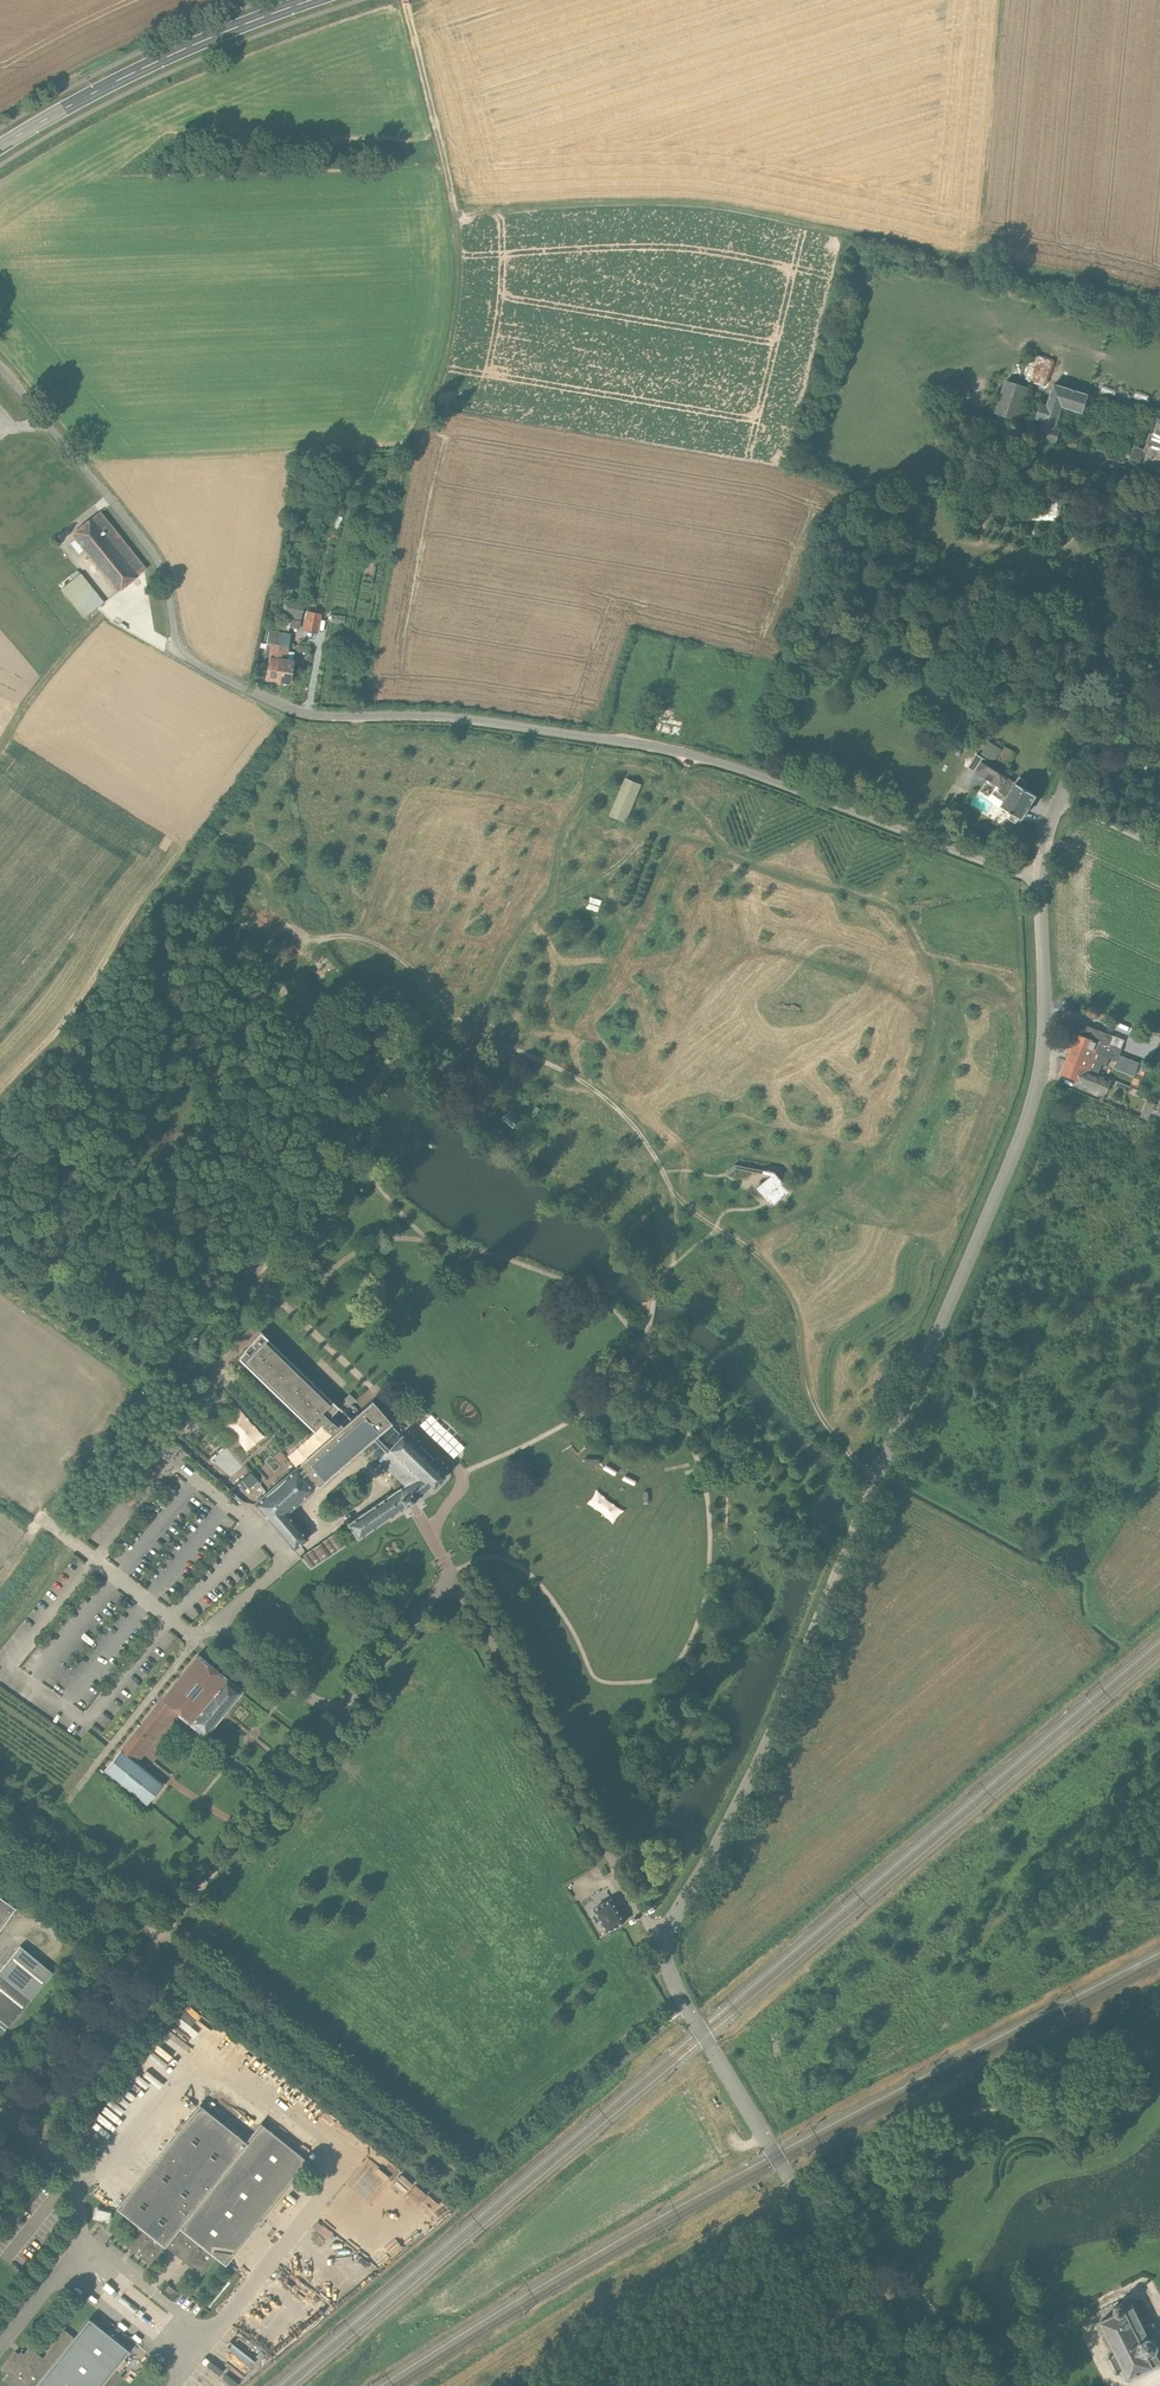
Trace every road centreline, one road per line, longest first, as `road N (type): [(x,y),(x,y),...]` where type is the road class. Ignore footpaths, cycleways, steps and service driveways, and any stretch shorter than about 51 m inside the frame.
road 1 (unclassified): [(913,2385),(679,1994),(666,1943),(751,1780),(1021,1138),(1038,1079),(1042,1010),(1037,875)]
road 2 (unclassified): [(1037,875),(757,772),(479,719),(285,709),(183,654),(157,552),(0,369)]
road 3 (track): [(1159,312),(744,213),(678,206),(456,217)]
road 4 (track): [(878,1478),(827,1428),(793,1300),(776,1274),(673,1192)]
road 5 (tertiary): [(0,147),(110,84),(312,0)]
road 6 (track): [(164,1935),(341,1710)]
road 7 (track): [(183,654),(110,606),(34,691),(0,743)]
road 8 (track): [(456,217),(406,0)]
road 9 (unclassified): [(1060,800),(1159,670)]
road 10 (track): [(721,2065),(704,2078),(701,2093),(725,2144),(743,2147),(763,2136)]

